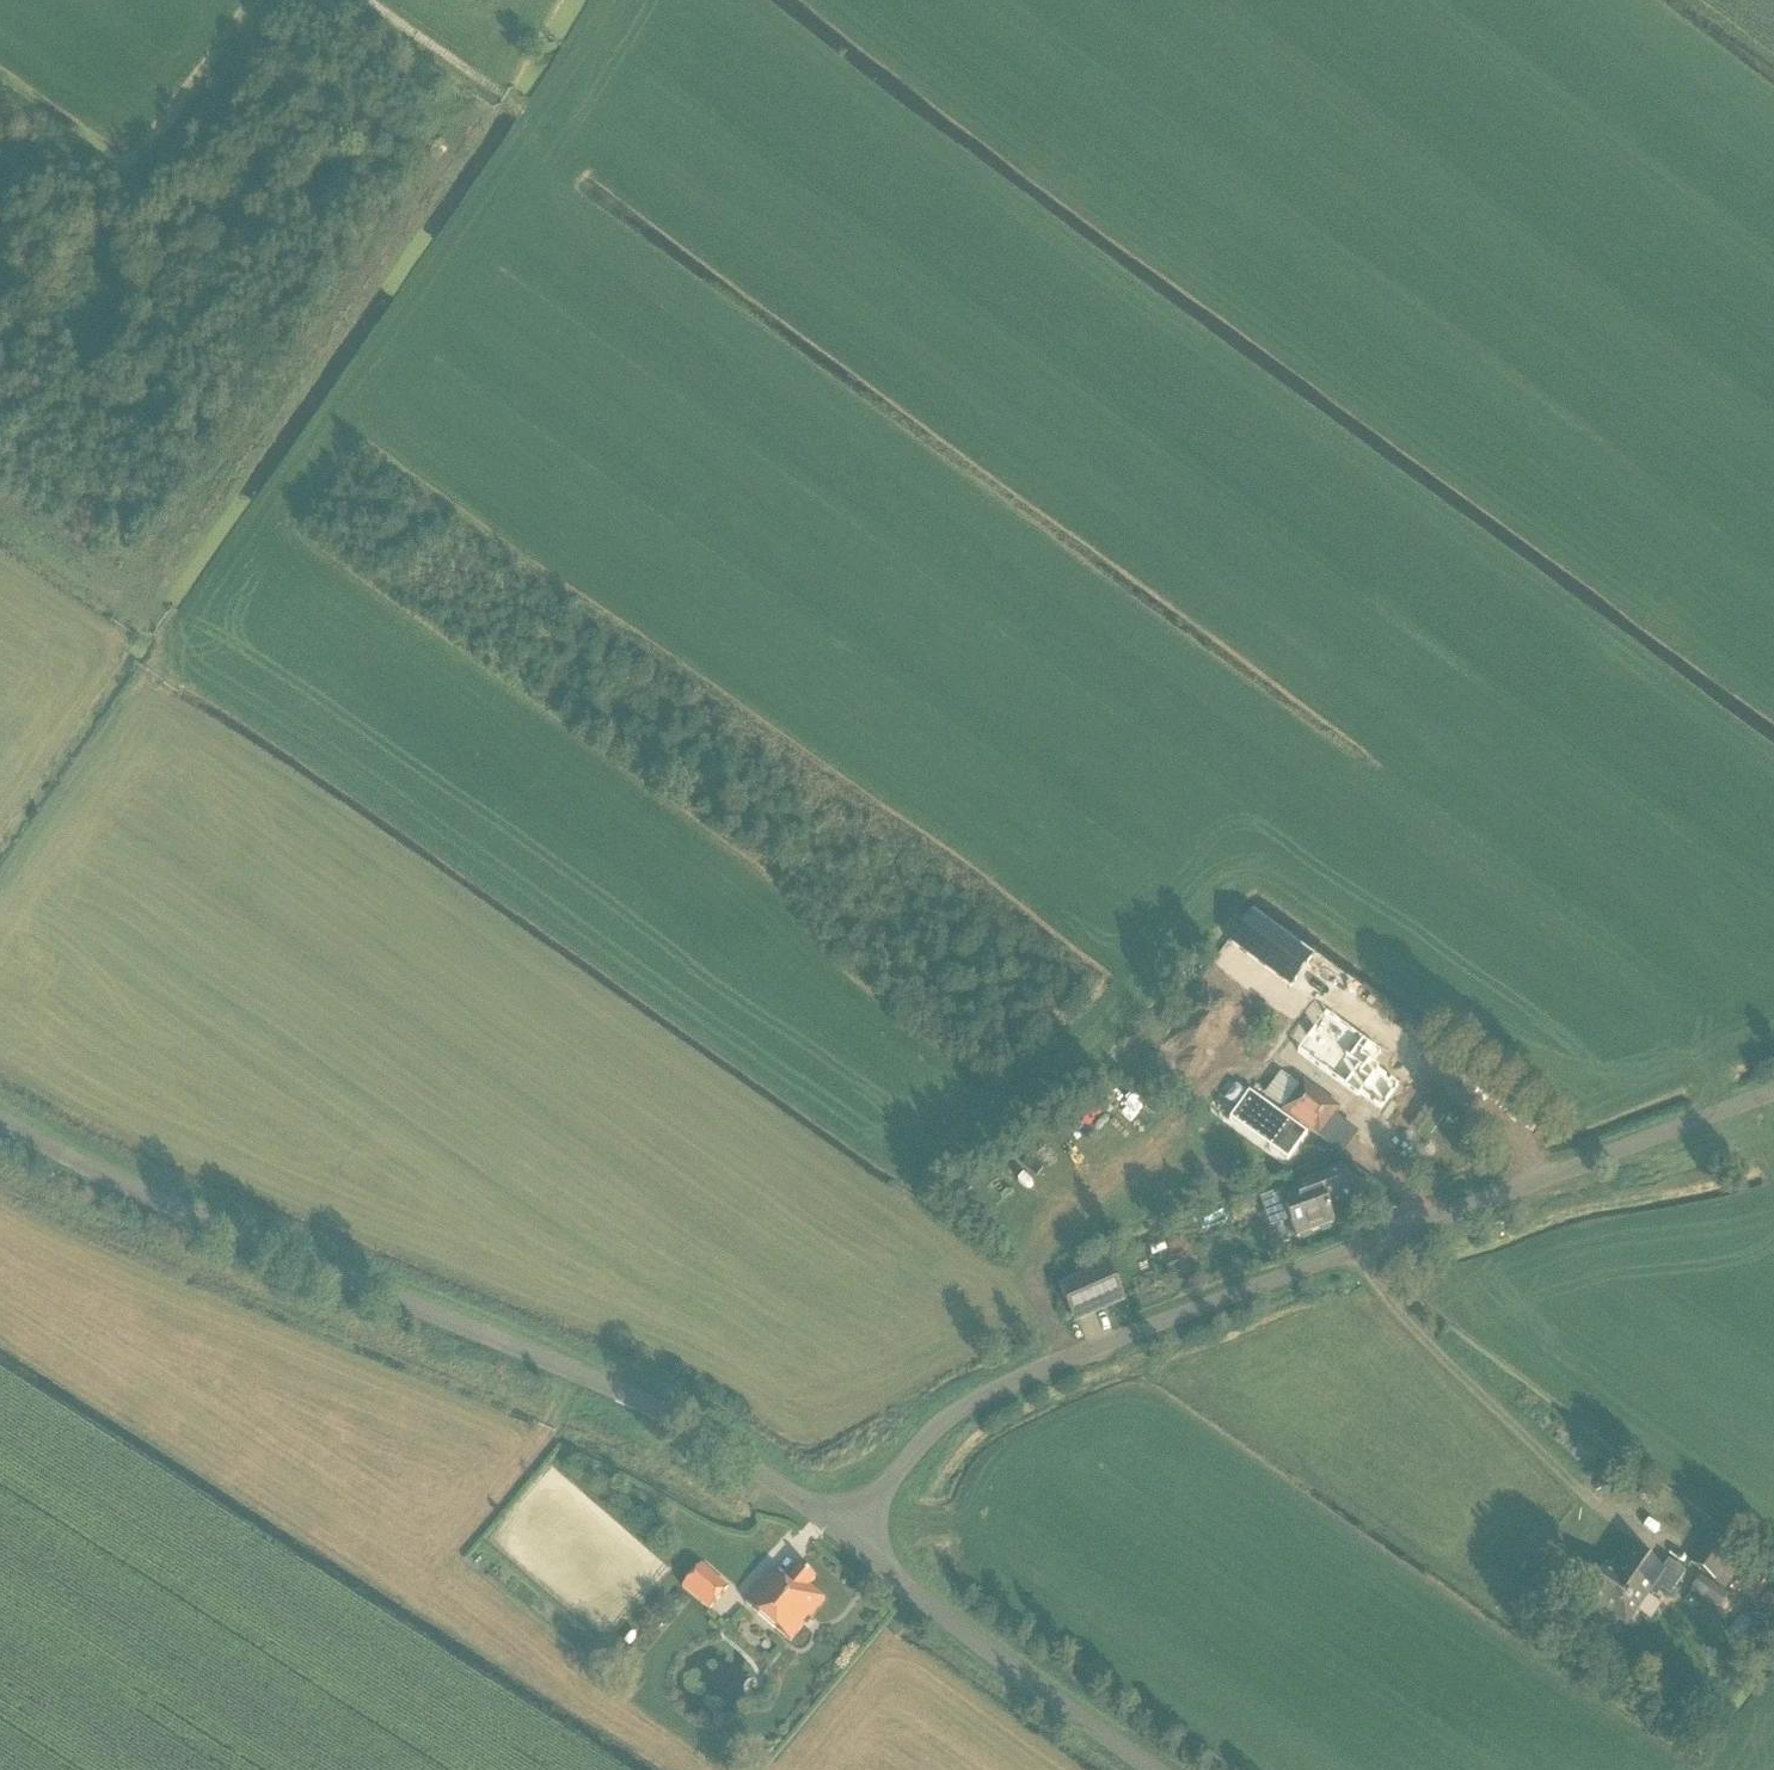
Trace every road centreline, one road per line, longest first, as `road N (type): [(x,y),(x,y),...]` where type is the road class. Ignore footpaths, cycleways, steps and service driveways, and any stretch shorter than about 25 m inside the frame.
road 1 (unclassified): [(848,1541),(917,1448),(959,1411),(1005,1388),(1773,1093)]
road 2 (unclassified): [(848,1541),(698,1435),(541,1356),(142,1195),(0,1124)]
road 3 (unclassified): [(1148,1769),(848,1541)]

